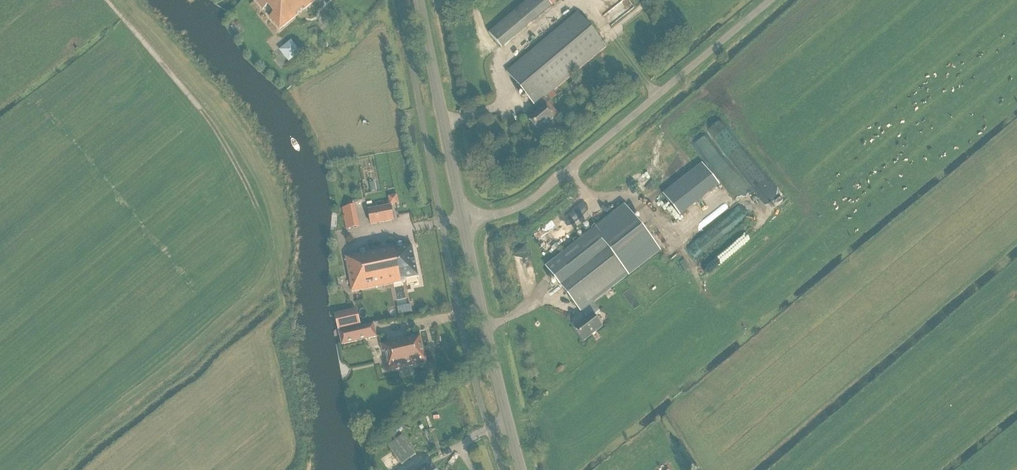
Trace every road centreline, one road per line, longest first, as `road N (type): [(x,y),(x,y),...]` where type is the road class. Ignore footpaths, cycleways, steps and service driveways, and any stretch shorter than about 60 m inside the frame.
road 1 (unclassified): [(464,222),(518,207),(541,192),(770,0)]
road 2 (track): [(107,0),(200,108),(256,206)]
road 3 (secondary): [(521,469),(464,222)]
road 4 (secondary): [(464,222),(419,0)]

